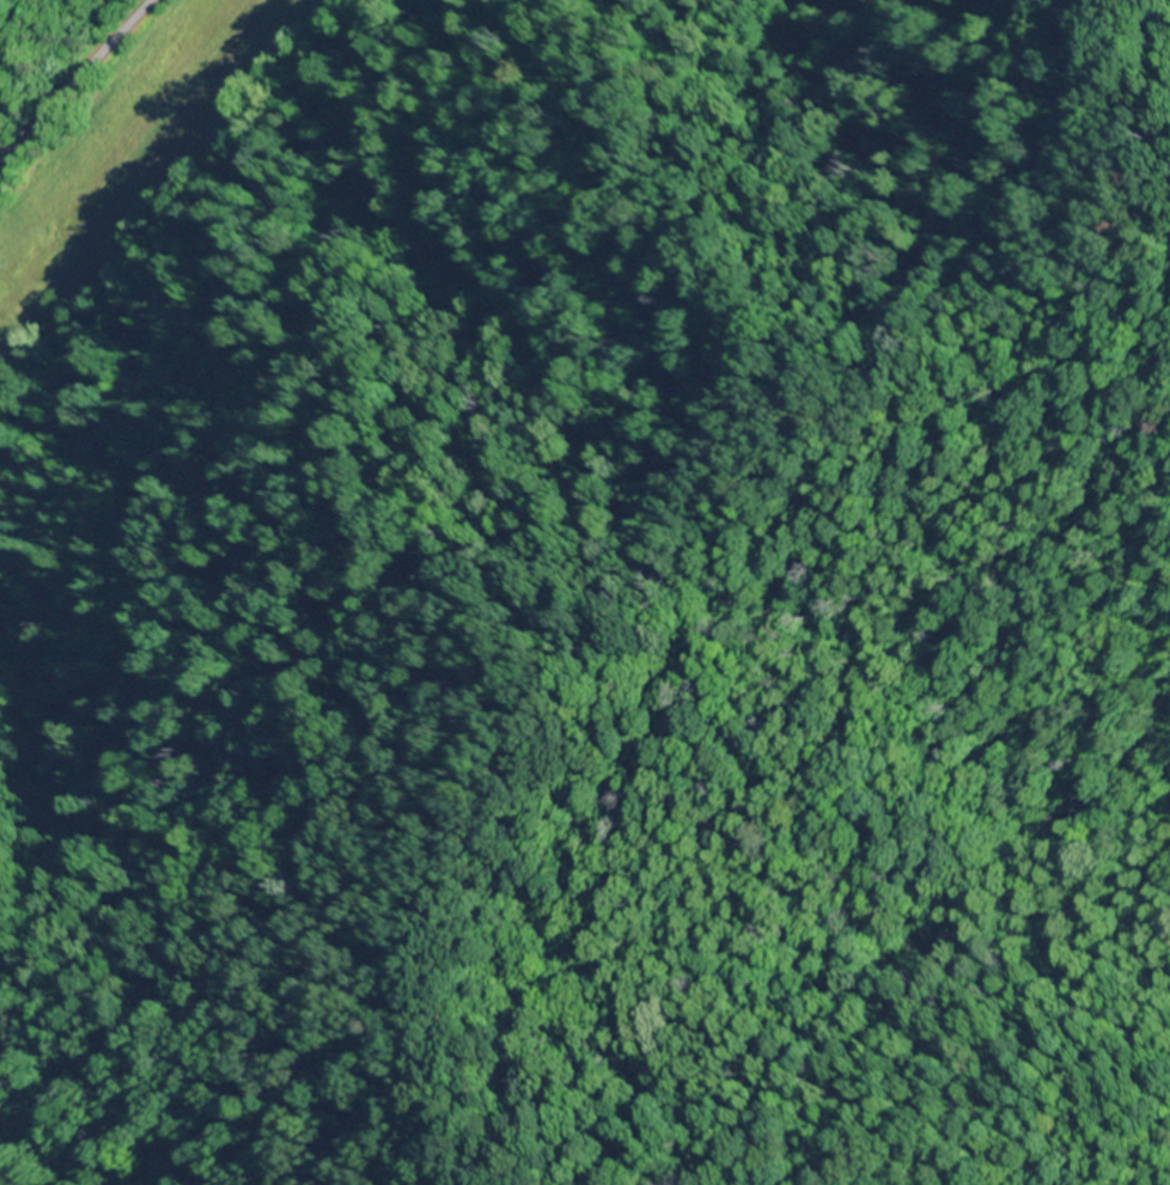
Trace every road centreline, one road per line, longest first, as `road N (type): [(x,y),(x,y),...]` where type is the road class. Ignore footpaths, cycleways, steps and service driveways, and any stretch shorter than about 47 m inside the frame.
road 1 (residential): [(0,156),(151,0)]

